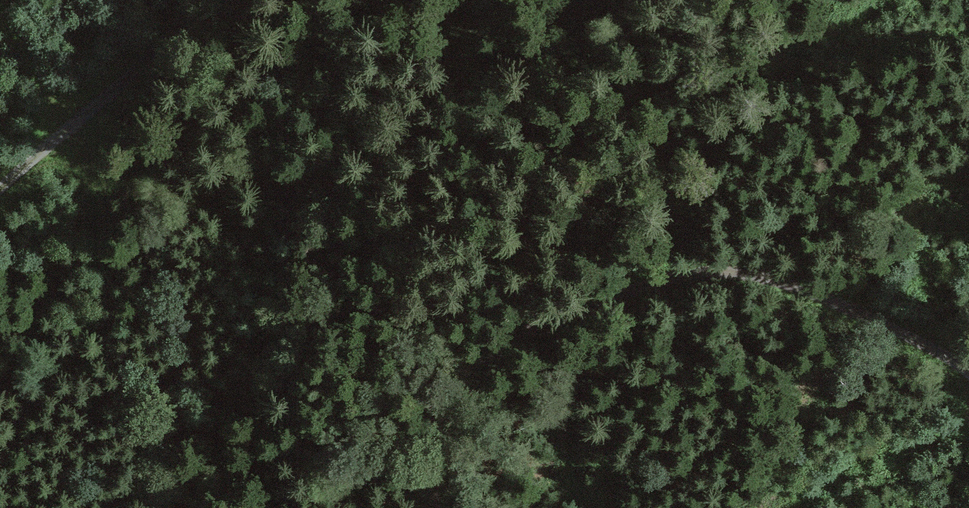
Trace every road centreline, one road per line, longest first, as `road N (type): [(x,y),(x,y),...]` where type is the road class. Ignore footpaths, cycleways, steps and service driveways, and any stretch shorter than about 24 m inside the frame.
road 1 (track): [(968,372),(948,356),(747,274),(683,276),(479,354),(456,389),(429,507)]
road 2 (track): [(791,507),(864,458),(968,415)]
road 3 (track): [(70,120),(197,0)]

